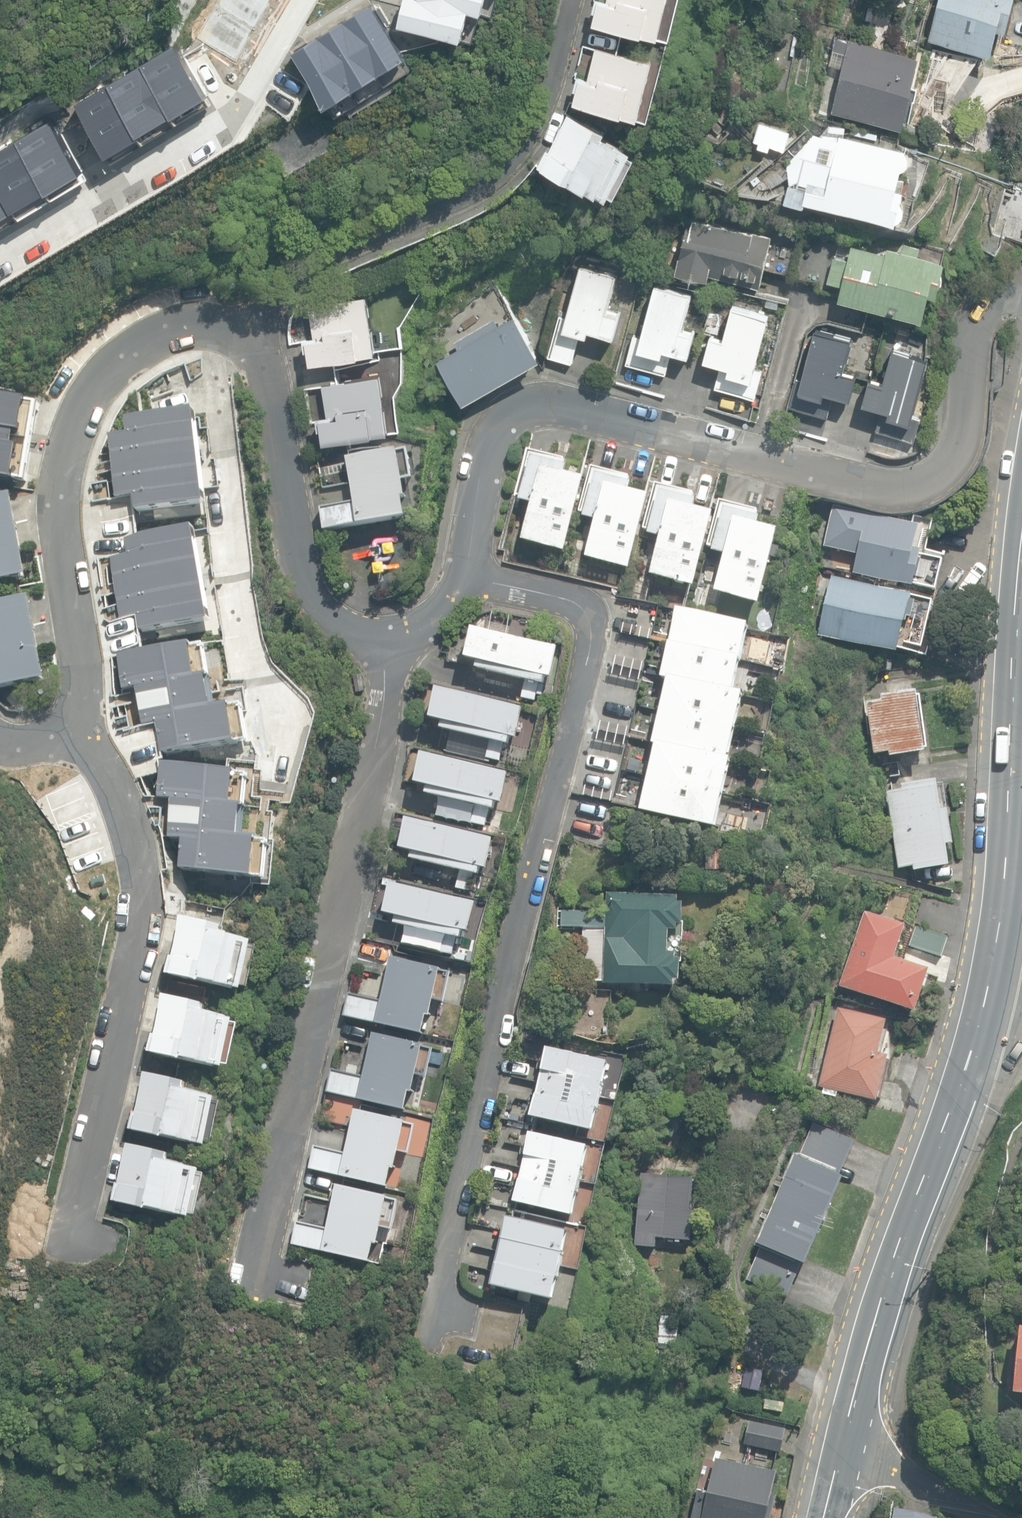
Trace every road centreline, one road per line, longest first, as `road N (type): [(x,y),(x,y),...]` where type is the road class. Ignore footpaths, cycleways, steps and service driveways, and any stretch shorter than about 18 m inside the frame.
road 1 (tertiary): [(1021,606),(997,923),(979,1015),(847,1436)]
road 2 (residential): [(465,579),(576,604),(588,619),(591,646),(440,1312)]
road 3 (residential): [(465,579),(483,458),(496,424),(520,408),(578,407),(892,491),(923,489),(945,476),(963,439),(982,316),(997,300),(1021,299)]
road 4 (residential): [(256,1272),(378,739),(388,642)]
road 5 (residential): [(72,1232),(137,942),(140,894),(101,762),(68,715)]
road 6 (residential): [(68,715),(78,681),(59,503),(65,433),(86,386),(122,351),(157,332),(235,330)]
road 7 (residential): [(235,330),(302,276),(489,179),(528,143),(549,94),(571,0)]
road 8 (residential): [(309,0),(258,65),(129,167),(0,251)]
road 9 (residential): [(235,330),(246,341),(265,400),(310,612),(352,638),(388,642)]
road 10 (residential): [(847,1436),(981,1517)]

